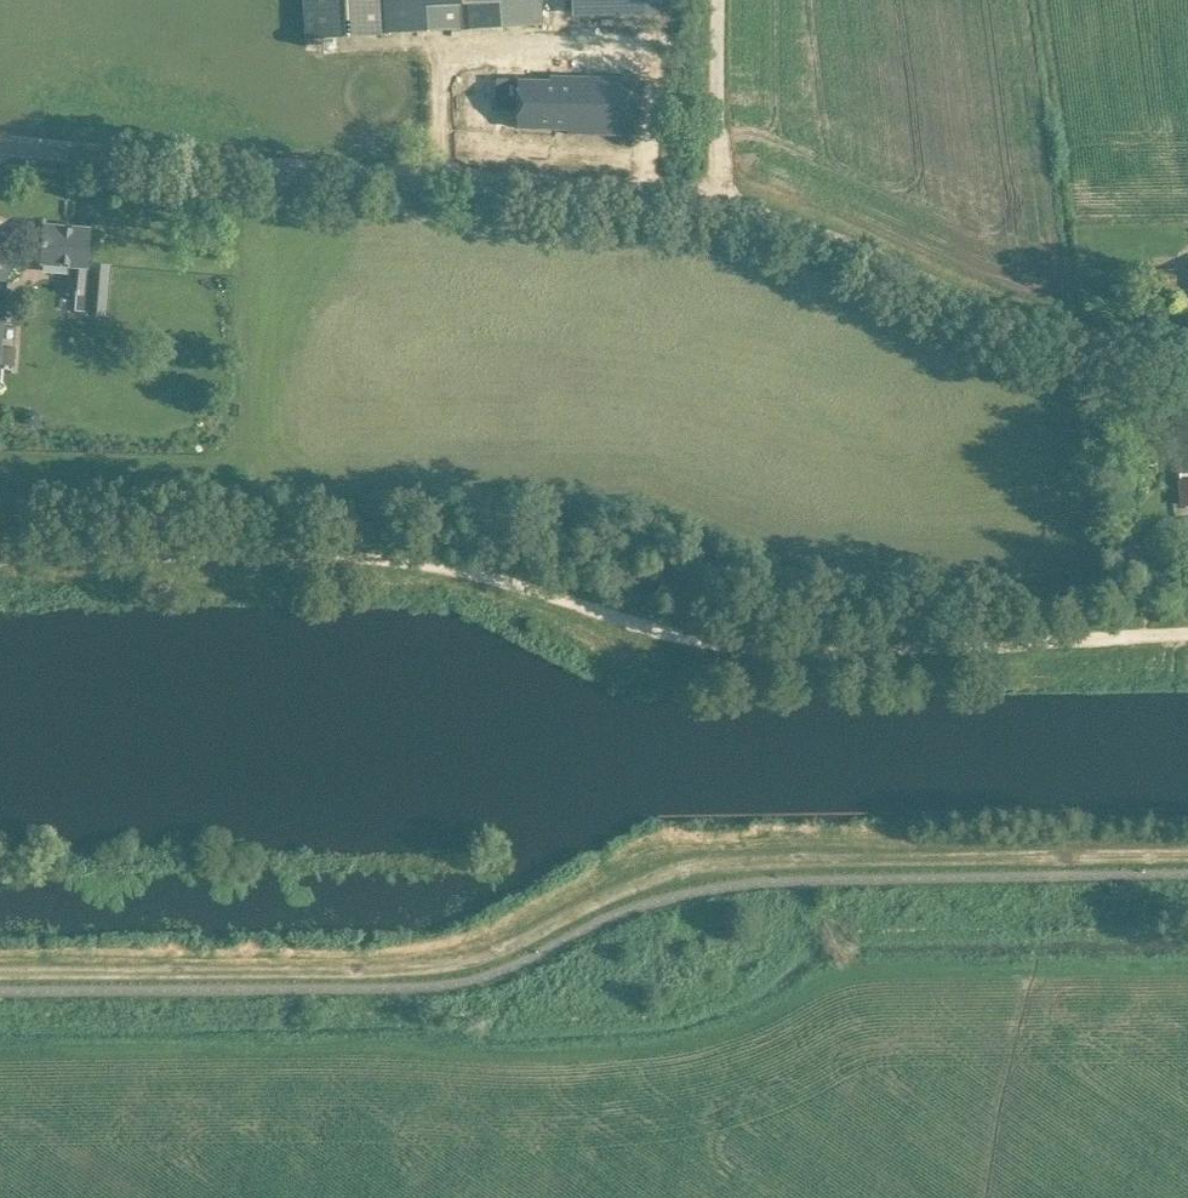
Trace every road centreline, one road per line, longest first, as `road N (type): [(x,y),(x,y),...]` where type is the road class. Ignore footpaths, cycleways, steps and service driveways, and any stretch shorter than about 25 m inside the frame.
road 1 (unclassified): [(1187,355),(1136,357),(1032,335),(773,221),(675,200),(0,145)]
road 2 (track): [(1187,842),(738,843),(664,856),(524,935),(461,960),(0,964)]
road 3 (track): [(0,558),(453,558),(674,627),(1187,625)]

